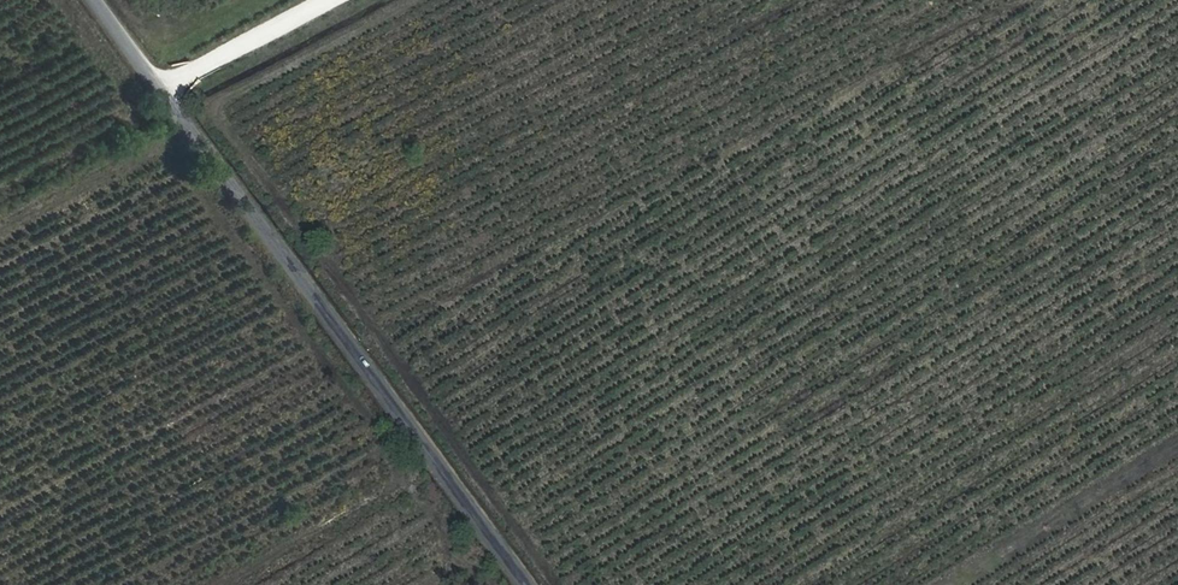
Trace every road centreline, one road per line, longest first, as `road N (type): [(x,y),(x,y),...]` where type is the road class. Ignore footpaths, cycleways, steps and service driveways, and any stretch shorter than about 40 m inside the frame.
road 1 (unclassified): [(97,0),(528,584)]

